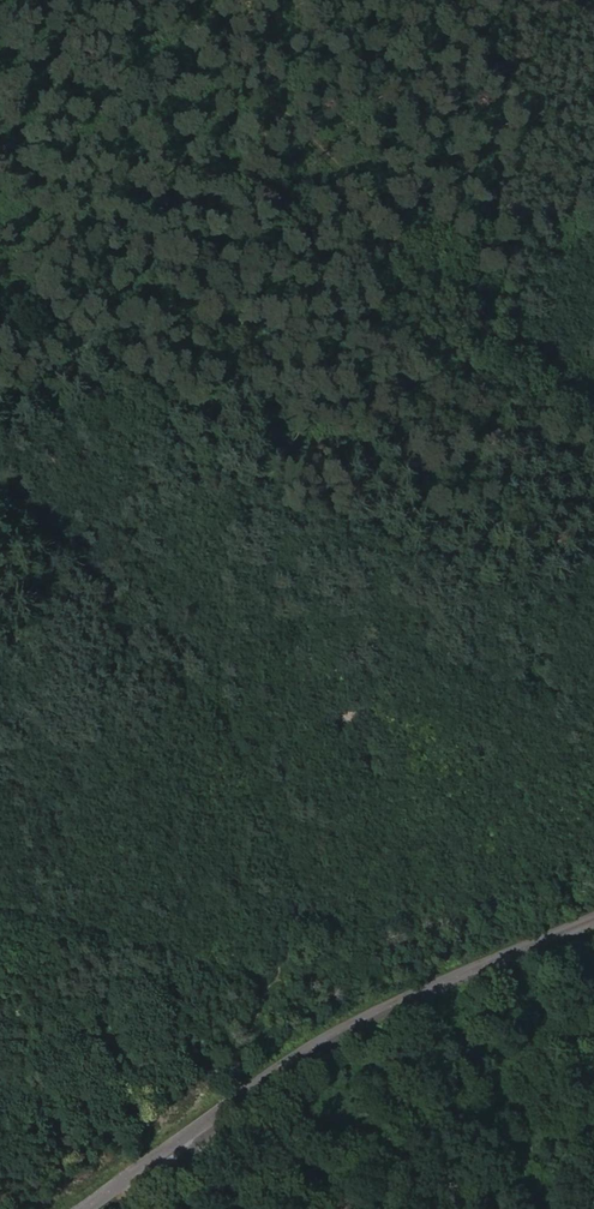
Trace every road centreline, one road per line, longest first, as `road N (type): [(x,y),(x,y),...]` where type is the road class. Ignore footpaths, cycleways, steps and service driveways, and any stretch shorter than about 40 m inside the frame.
road 1 (track): [(0,496),(109,575),(191,681),(292,888),(287,939),(215,1100),(218,1118)]
road 2 (track): [(152,0),(523,349)]
road 3 (tertiary): [(593,924),(499,956),(375,1015),(218,1118)]
road 4 (tertiary): [(218,1118),(89,1208)]

